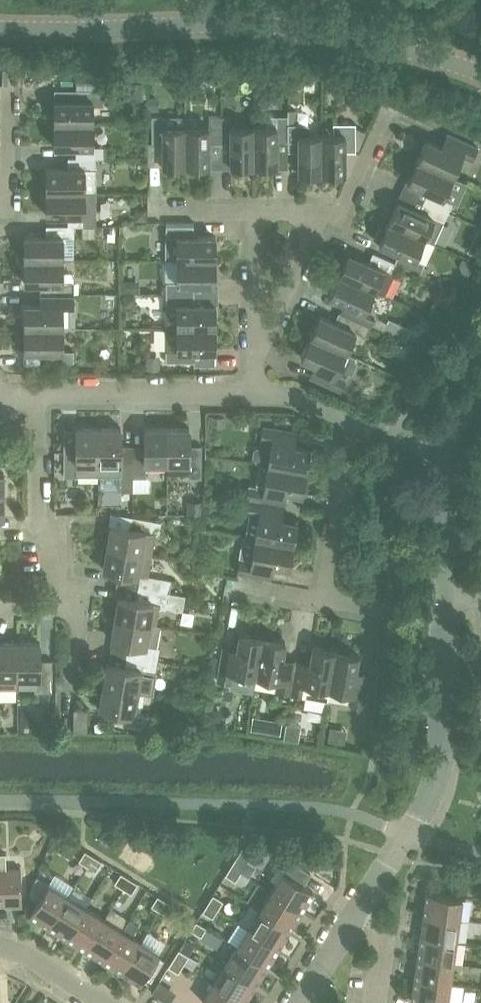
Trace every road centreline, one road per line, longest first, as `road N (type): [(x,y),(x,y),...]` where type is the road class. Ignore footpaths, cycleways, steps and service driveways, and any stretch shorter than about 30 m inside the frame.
road 1 (residential): [(480,75),(421,53),(279,26),(0,28)]
road 2 (residential): [(353,920),(433,801),(441,759),(440,596)]
road 3 (residential): [(41,392),(40,522),(75,609)]
road 4 (residential): [(254,388),(41,392)]
road 5 (residential): [(320,599),(348,421)]
road 6 (residential): [(312,222),(336,222),(394,108)]
road 7 (residential): [(440,596),(440,448)]
road 8 (residential): [(253,332),(273,331),(312,222)]
road 9 (residential): [(253,332),(256,209)]

